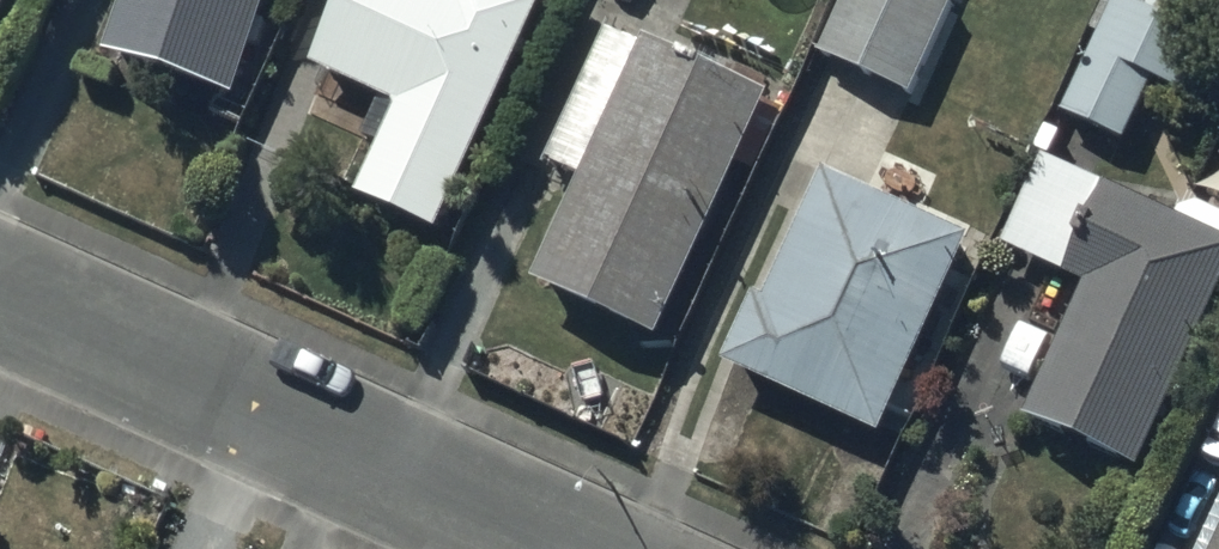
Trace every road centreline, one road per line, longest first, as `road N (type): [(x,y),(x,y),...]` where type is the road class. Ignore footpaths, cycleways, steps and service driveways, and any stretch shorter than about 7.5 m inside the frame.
road 1 (residential): [(0,283),(581,548)]

